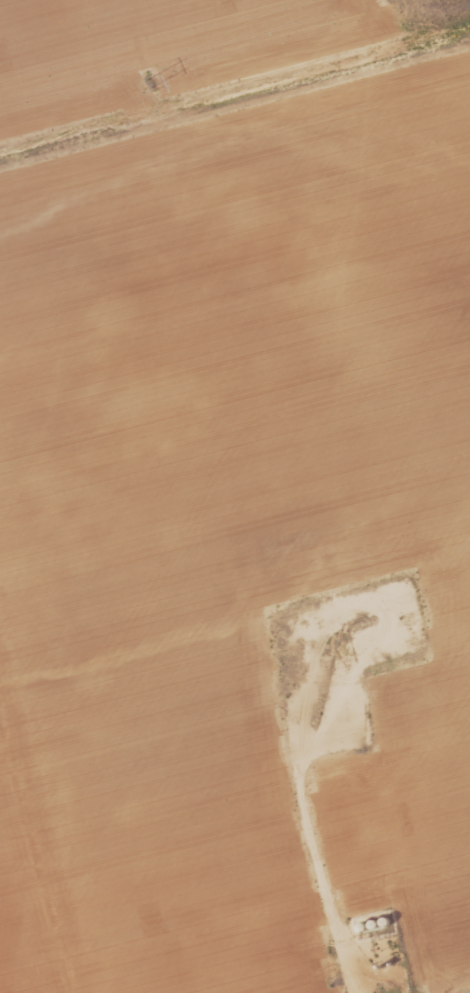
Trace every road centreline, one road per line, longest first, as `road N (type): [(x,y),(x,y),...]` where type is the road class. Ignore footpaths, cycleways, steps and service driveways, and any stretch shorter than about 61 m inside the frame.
road 1 (track): [(0,728),(75,992)]

